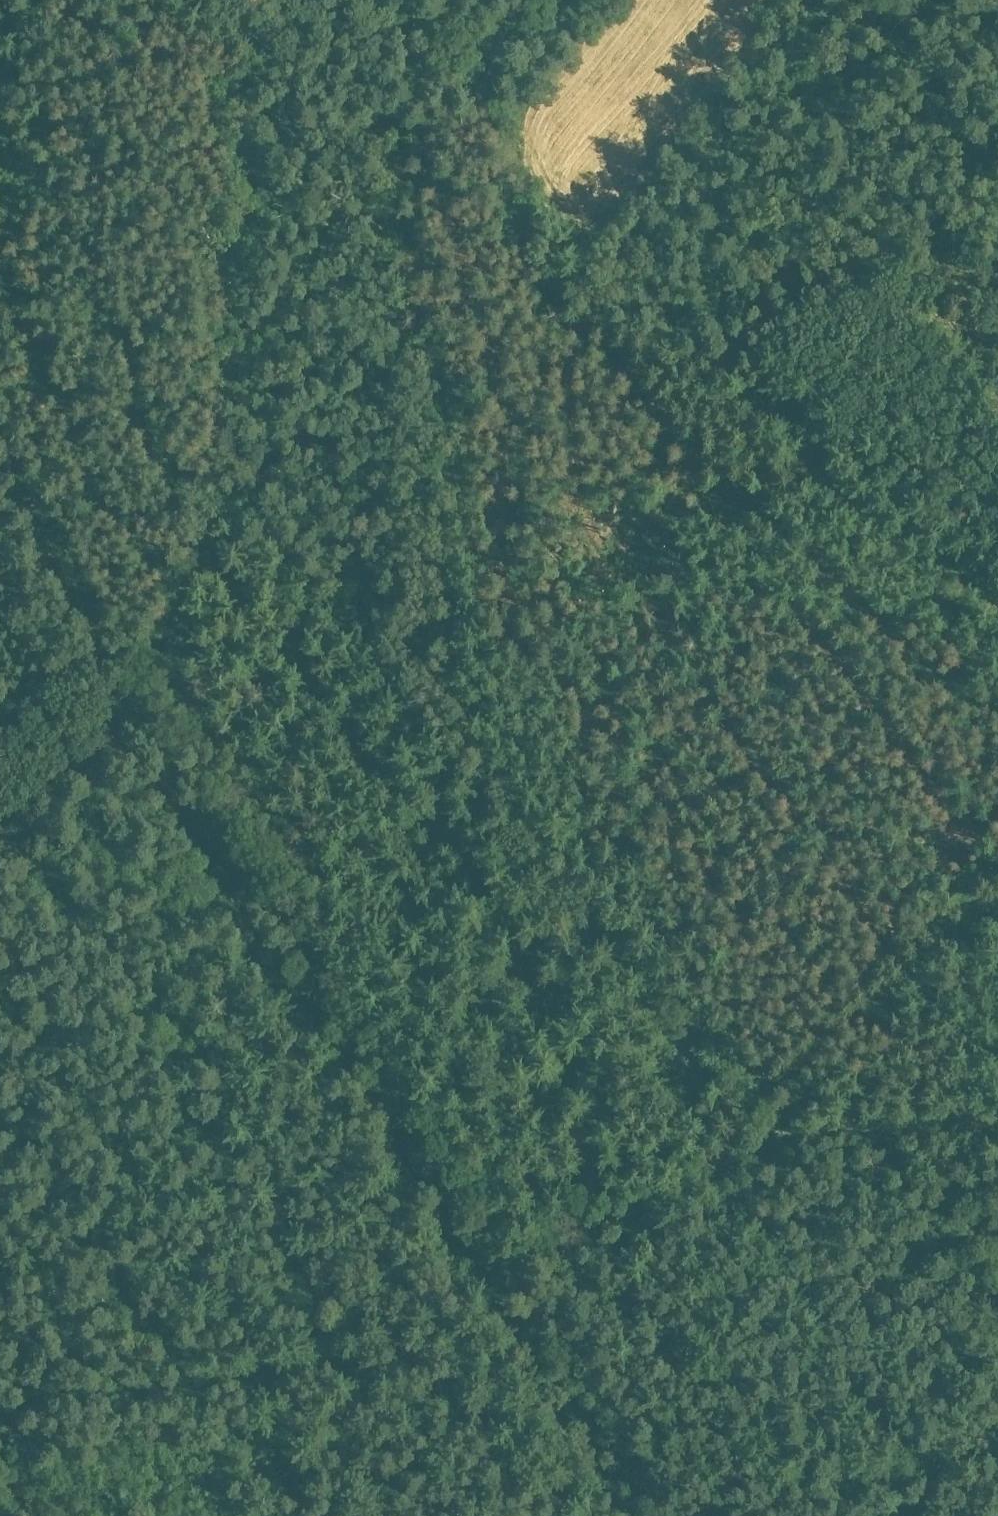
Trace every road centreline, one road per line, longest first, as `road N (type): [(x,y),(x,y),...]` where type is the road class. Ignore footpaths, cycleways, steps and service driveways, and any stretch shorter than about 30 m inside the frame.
road 1 (track): [(0,488),(36,535),(109,725),(164,766),(397,1116),(504,1285),(634,1515)]
road 2 (track): [(504,1285),(651,1181),(787,1127),(997,1070)]
road 3 (track): [(997,1283),(854,1109)]
road 4 (track): [(0,787),(109,725)]

